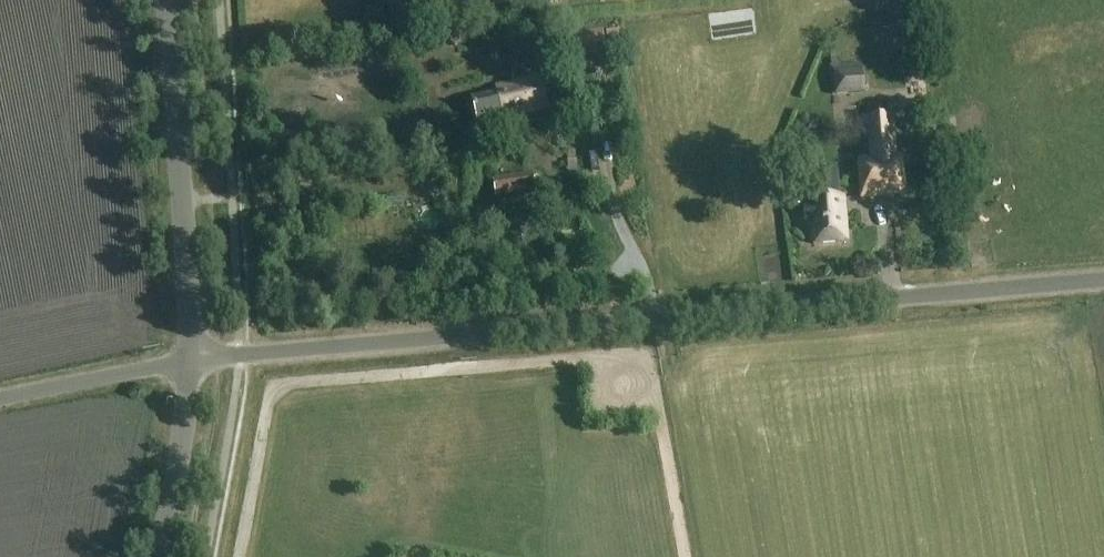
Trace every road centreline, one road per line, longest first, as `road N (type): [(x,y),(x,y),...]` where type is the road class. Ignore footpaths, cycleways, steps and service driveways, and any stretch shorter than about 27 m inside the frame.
road 1 (unclassified): [(190,358),(1103,278)]
road 2 (unclassified): [(190,358),(166,0)]
road 3 (unclassified): [(160,556),(190,358)]
road 4 (unclassified): [(190,358),(0,400)]

